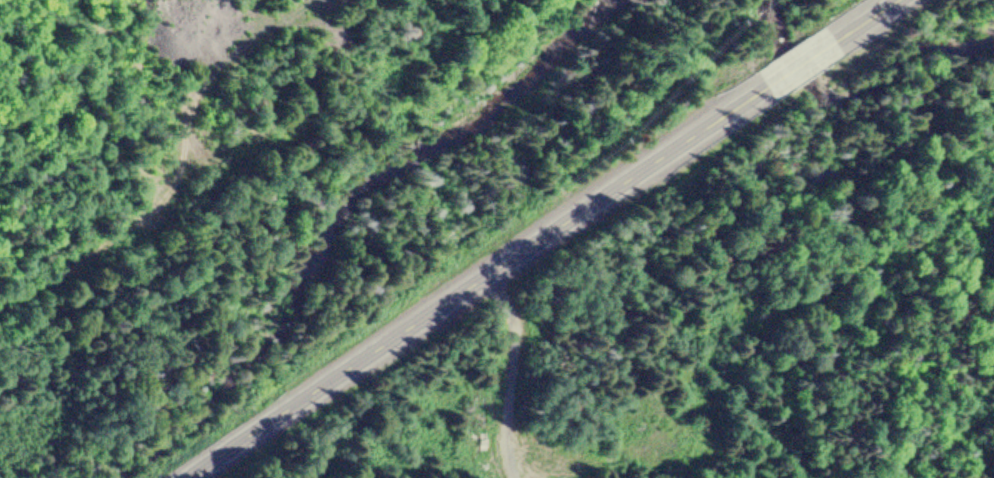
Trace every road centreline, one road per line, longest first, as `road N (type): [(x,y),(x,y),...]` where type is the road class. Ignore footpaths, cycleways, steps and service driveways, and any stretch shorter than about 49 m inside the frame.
road 1 (primary): [(179,477),(775,79)]
road 2 (track): [(324,0),(190,73),(152,171),(112,241),(0,314)]
road 3 (track): [(503,477),(508,373),(501,329),(475,279)]

